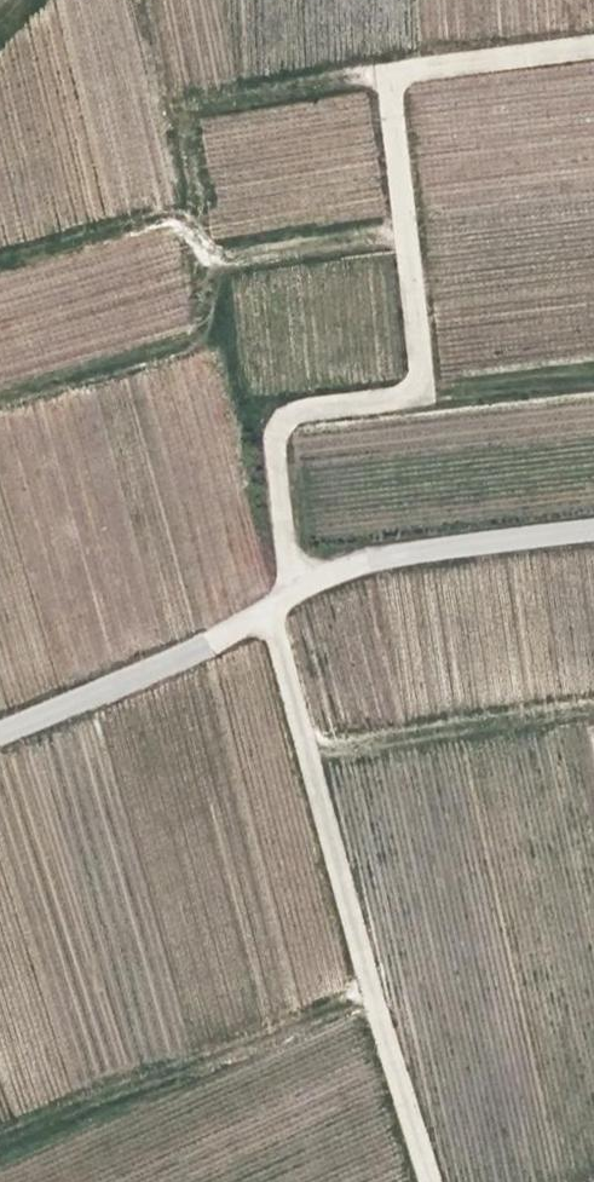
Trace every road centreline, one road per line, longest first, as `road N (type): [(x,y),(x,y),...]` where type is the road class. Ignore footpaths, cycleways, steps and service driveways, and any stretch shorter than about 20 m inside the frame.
road 1 (unclassified): [(593,40),(392,69),(420,389),(293,407),(272,431),(297,595)]
road 2 (track): [(427,1181),(272,612)]
road 3 (unclassified): [(0,733),(226,643),(297,595)]
road 4 (unclassified): [(297,595),(352,558),(593,525)]
road 5 (track): [(406,231),(208,270),(165,214)]
road 6 (track): [(420,389),(593,368)]

